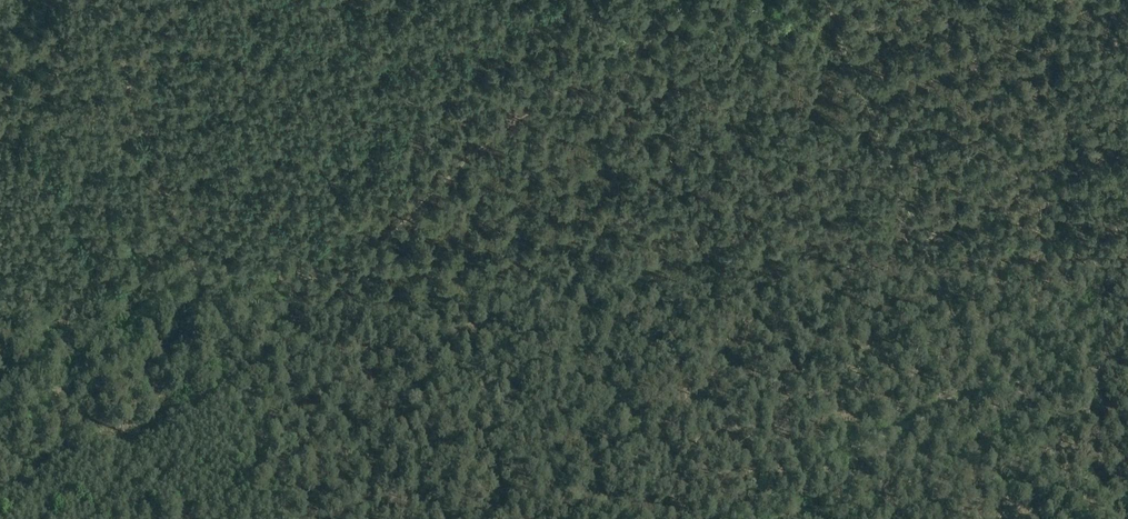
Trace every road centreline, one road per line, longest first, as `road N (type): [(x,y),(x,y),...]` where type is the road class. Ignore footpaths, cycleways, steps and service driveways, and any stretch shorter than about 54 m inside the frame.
road 1 (track): [(204,285),(98,0)]
road 2 (track): [(726,518),(791,477),(967,396)]
road 3 (track): [(1127,135),(905,246)]
road 4 (track): [(283,518),(204,285)]
road 5 (track): [(967,396),(1127,322)]
road 6 (track): [(905,246),(967,396)]

